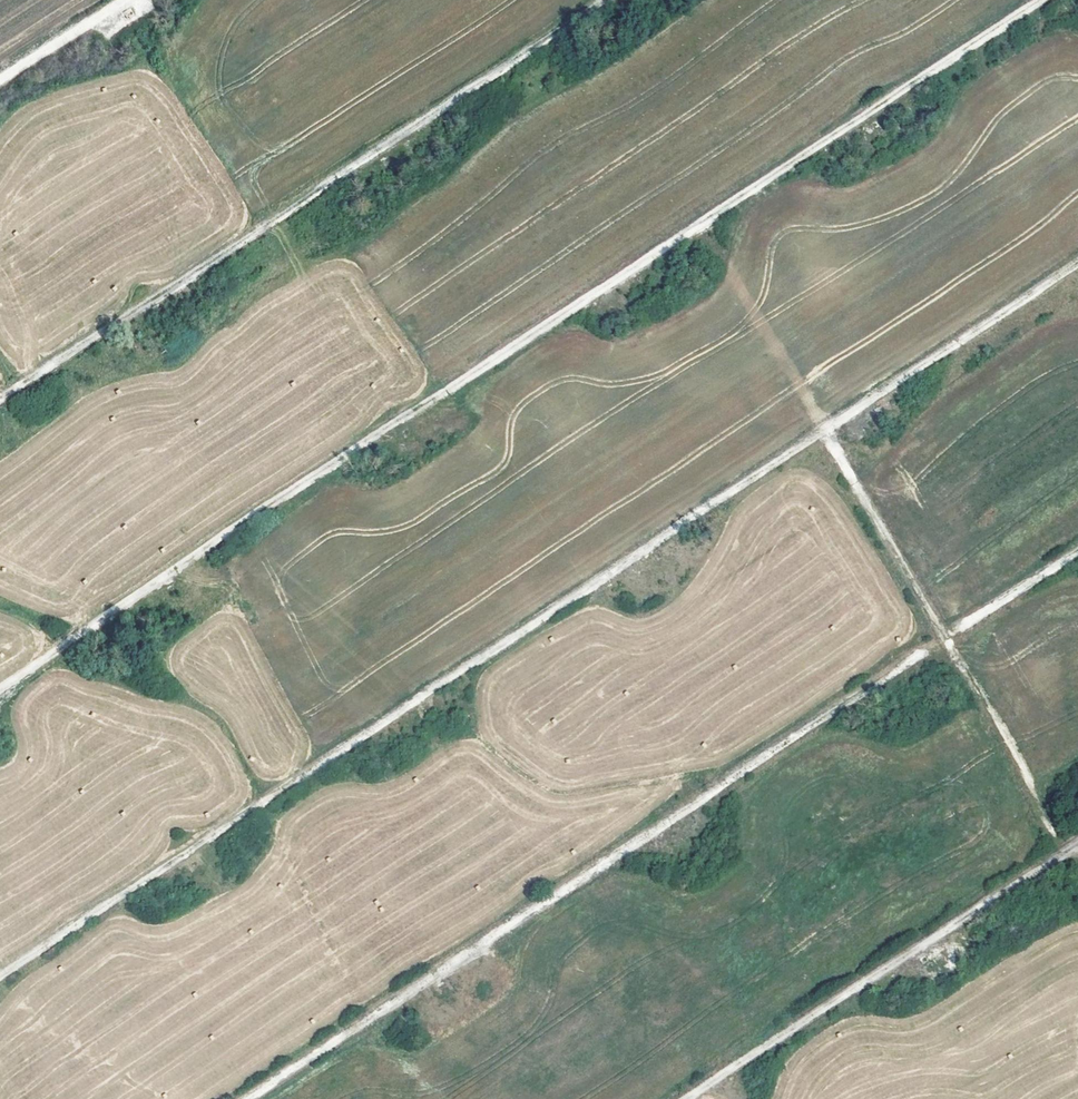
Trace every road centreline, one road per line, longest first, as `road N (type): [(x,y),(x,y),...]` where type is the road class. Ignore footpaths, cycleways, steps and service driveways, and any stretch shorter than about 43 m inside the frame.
road 1 (track): [(1077,846),(699,1098)]
road 2 (track): [(0,85),(129,0)]

